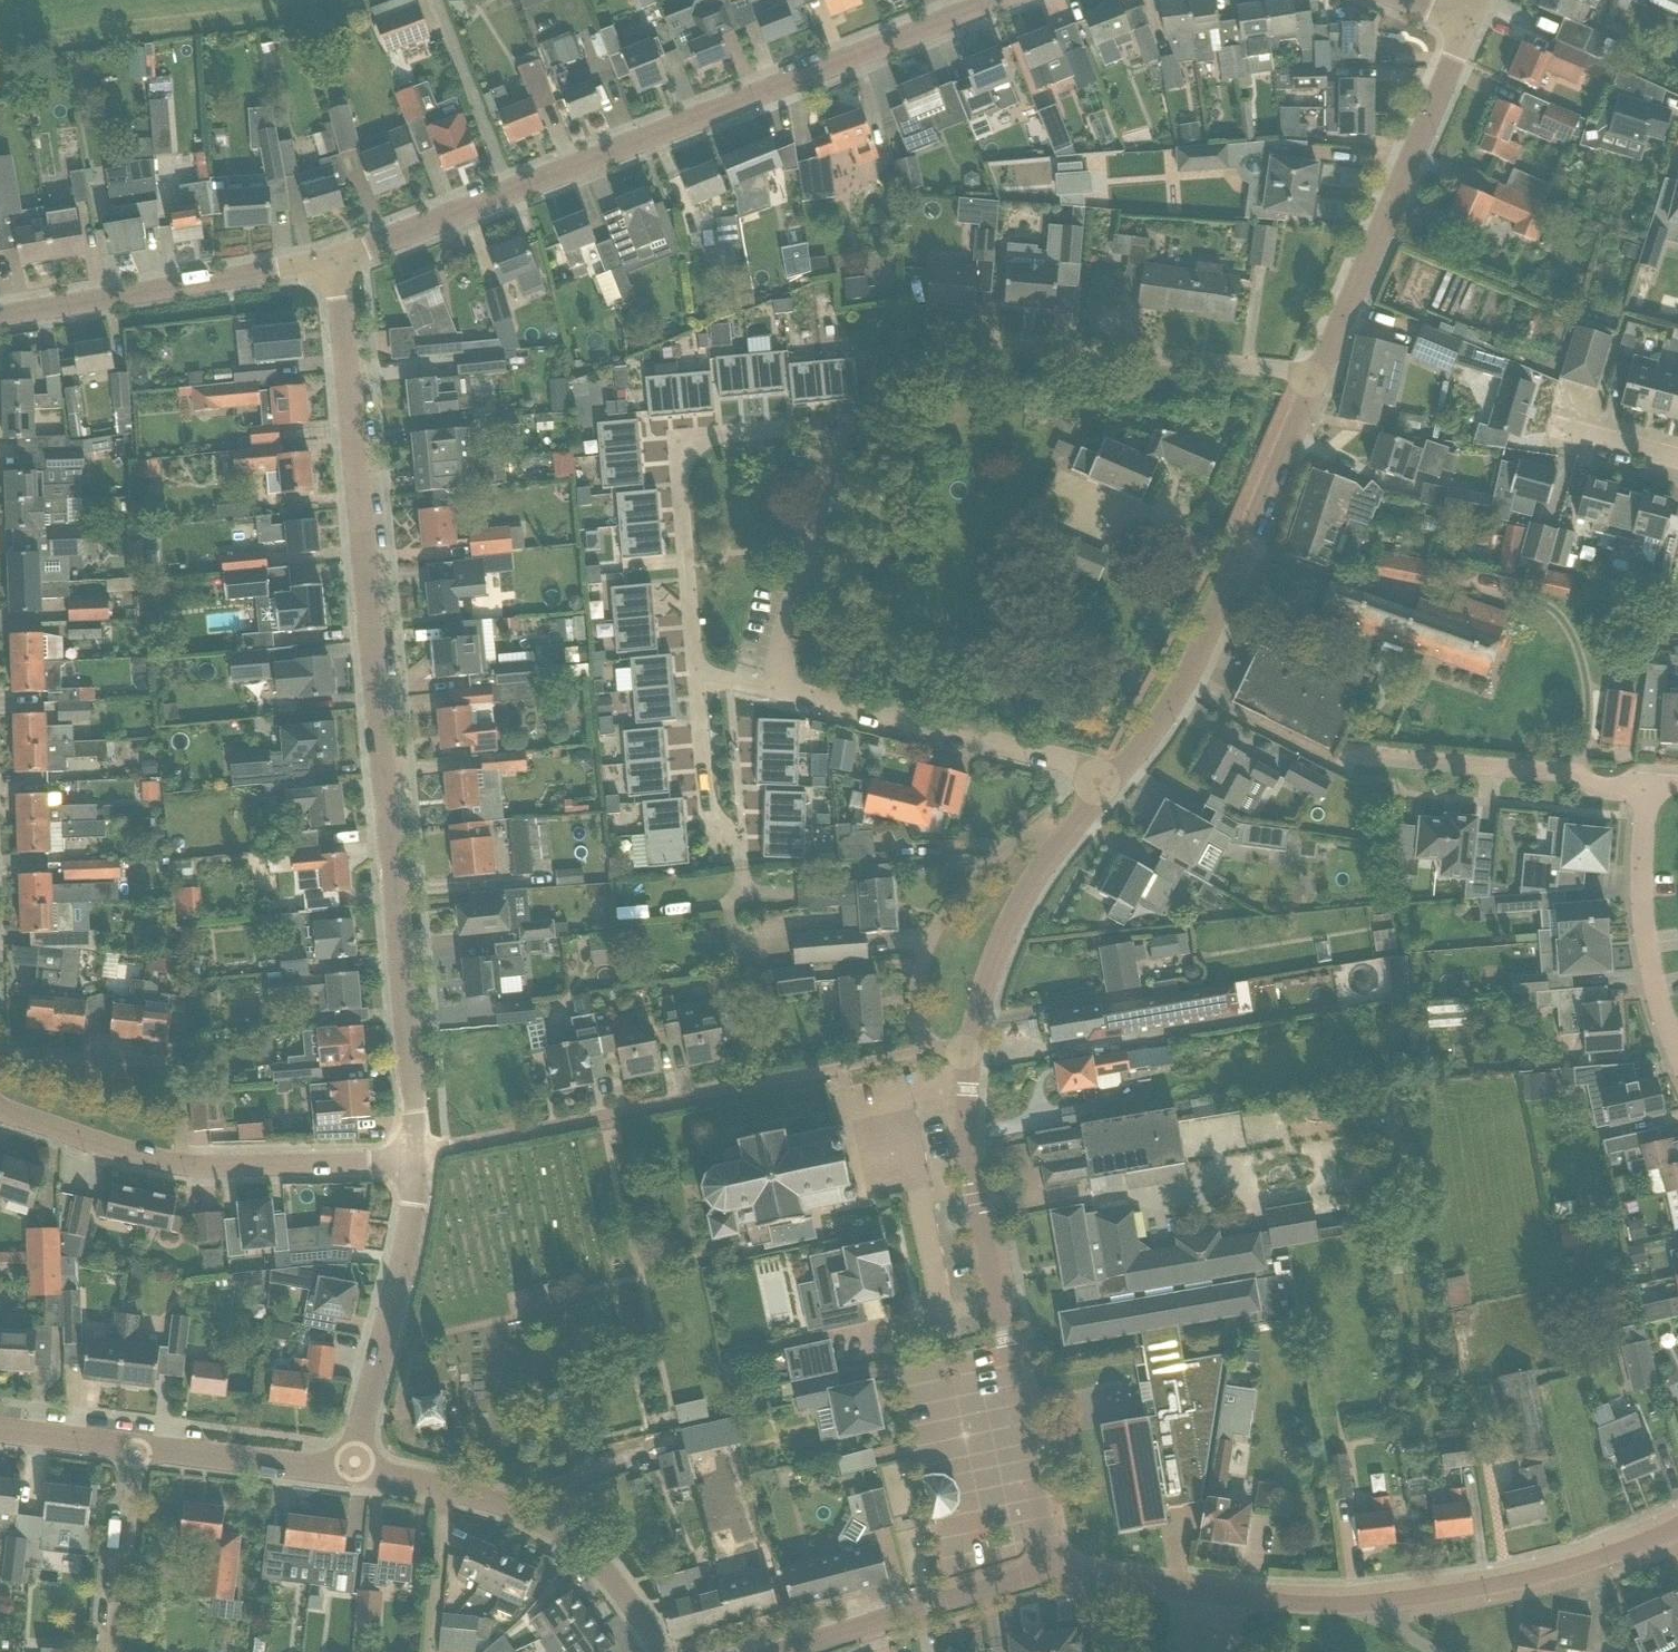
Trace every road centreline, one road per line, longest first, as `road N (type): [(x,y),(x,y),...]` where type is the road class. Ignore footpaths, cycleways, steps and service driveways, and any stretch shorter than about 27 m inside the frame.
road 1 (residential): [(417,1157),(335,259)]
road 2 (residential): [(694,681),(678,446),(835,434),(769,690)]
road 3 (residential): [(508,190),(1001,0)]
road 4 (unclassified): [(1053,1565),(964,1147),(968,1053)]
road 5 (unclassified): [(1111,780),(1181,688),(1316,376)]
road 6 (residential): [(1316,376),(936,336)]
road 7 (unclassified): [(1316,376),(1467,28)]
road 8 (residential): [(1111,780),(769,690)]
road 9 (residential): [(1068,837),(1042,825),(1005,853),(951,910),(922,958),(914,987),(923,1050),(968,1053)]
road 10 (residential): [(0,315),(335,259)]
road 11 (residential): [(417,1157),(747,1086)]
road 12 (unclassified): [(1365,1604),(1546,1577),(1677,1528)]
road 13 (residential): [(351,1471),(408,1230),(417,1157)]
road 14 (unclassified): [(1365,1604),(1206,1593),(1053,1565)]
road 15 (residential): [(1347,756),(1643,791)]
road 16 (unclassified): [(785,1651),(1053,1565)]
road 17 (unclassified): [(660,1651),(579,1544),(538,1519),(445,1485)]
road 18 (residential): [(1643,791),(1646,935),(1656,999),(1677,1057)]
road 19 (residential): [(181,1164),(176,1083),(159,1065),(0,1051)]
road 20 (unclassified): [(968,1053),(1010,916),(1068,837)]
road 21 (residential): [(417,1157),(181,1164)]
road 22 (unclassified): [(351,1471),(130,1445)]
road 23 (residential): [(113,1651),(130,1445)]
road 24 (residential): [(508,190),(437,0)]
road 25 (residential): [(181,1164),(0,1110)]
road 26 (residential): [(335,259),(508,190)]
road 27 (residential): [(739,833),(707,828),(694,681)]
road 28 (residential): [(445,1485),(431,1651)]
road 29 (unclassified): [(130,1445),(0,1429)]
road 30 (residential): [(1677,460),(1553,430)]

